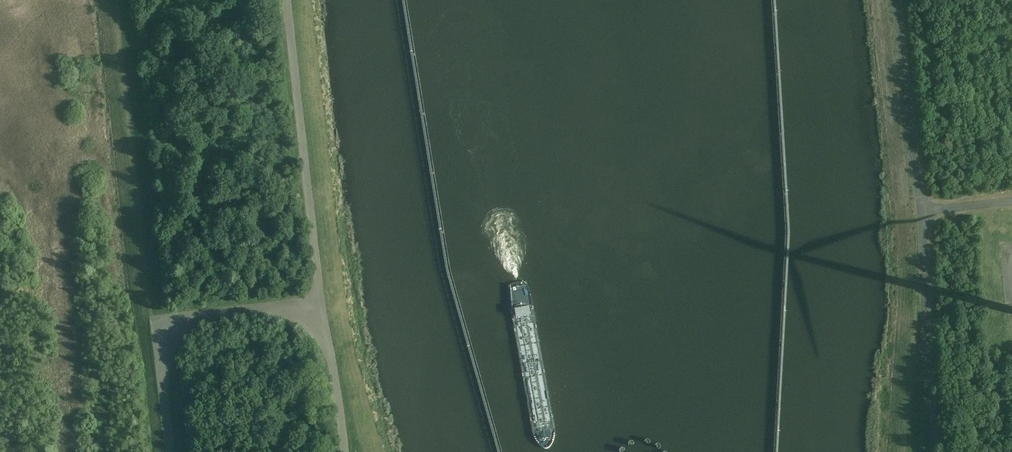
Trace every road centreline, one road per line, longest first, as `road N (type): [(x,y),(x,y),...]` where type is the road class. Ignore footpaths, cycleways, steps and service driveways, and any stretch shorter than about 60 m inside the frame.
road 1 (unclassified): [(322,301),(287,0)]
road 2 (unclassified): [(170,451),(162,373),(177,329),(199,316),(322,301)]
road 3 (unclassified): [(936,451),(925,207)]
road 4 (unclassified): [(925,207),(899,0)]
road 5 (unclassified): [(345,451),(322,301)]

